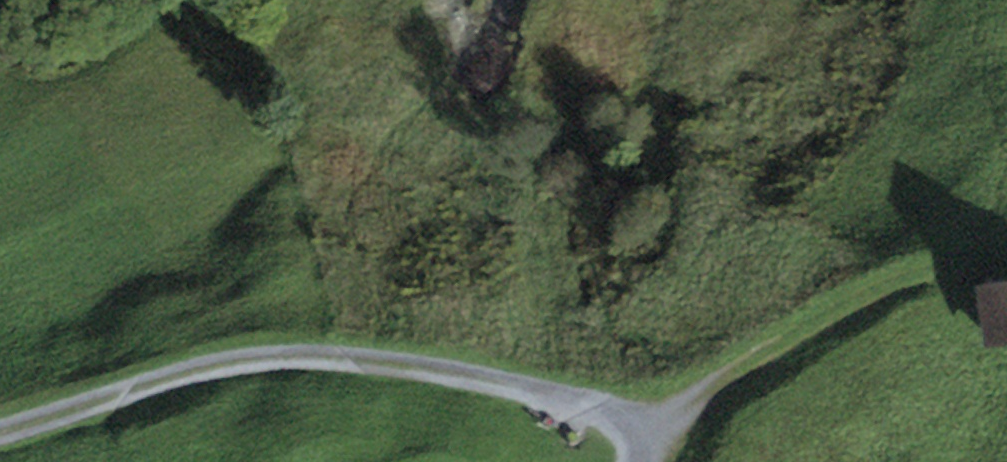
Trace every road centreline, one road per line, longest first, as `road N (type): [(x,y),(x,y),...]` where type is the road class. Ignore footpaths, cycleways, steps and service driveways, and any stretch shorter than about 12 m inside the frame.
road 1 (track): [(0,430),(208,364),(289,356),(382,363),(593,405),(628,420),(641,444),(639,461)]
road 2 (track): [(641,444),(725,383),(930,267),(1006,248)]

